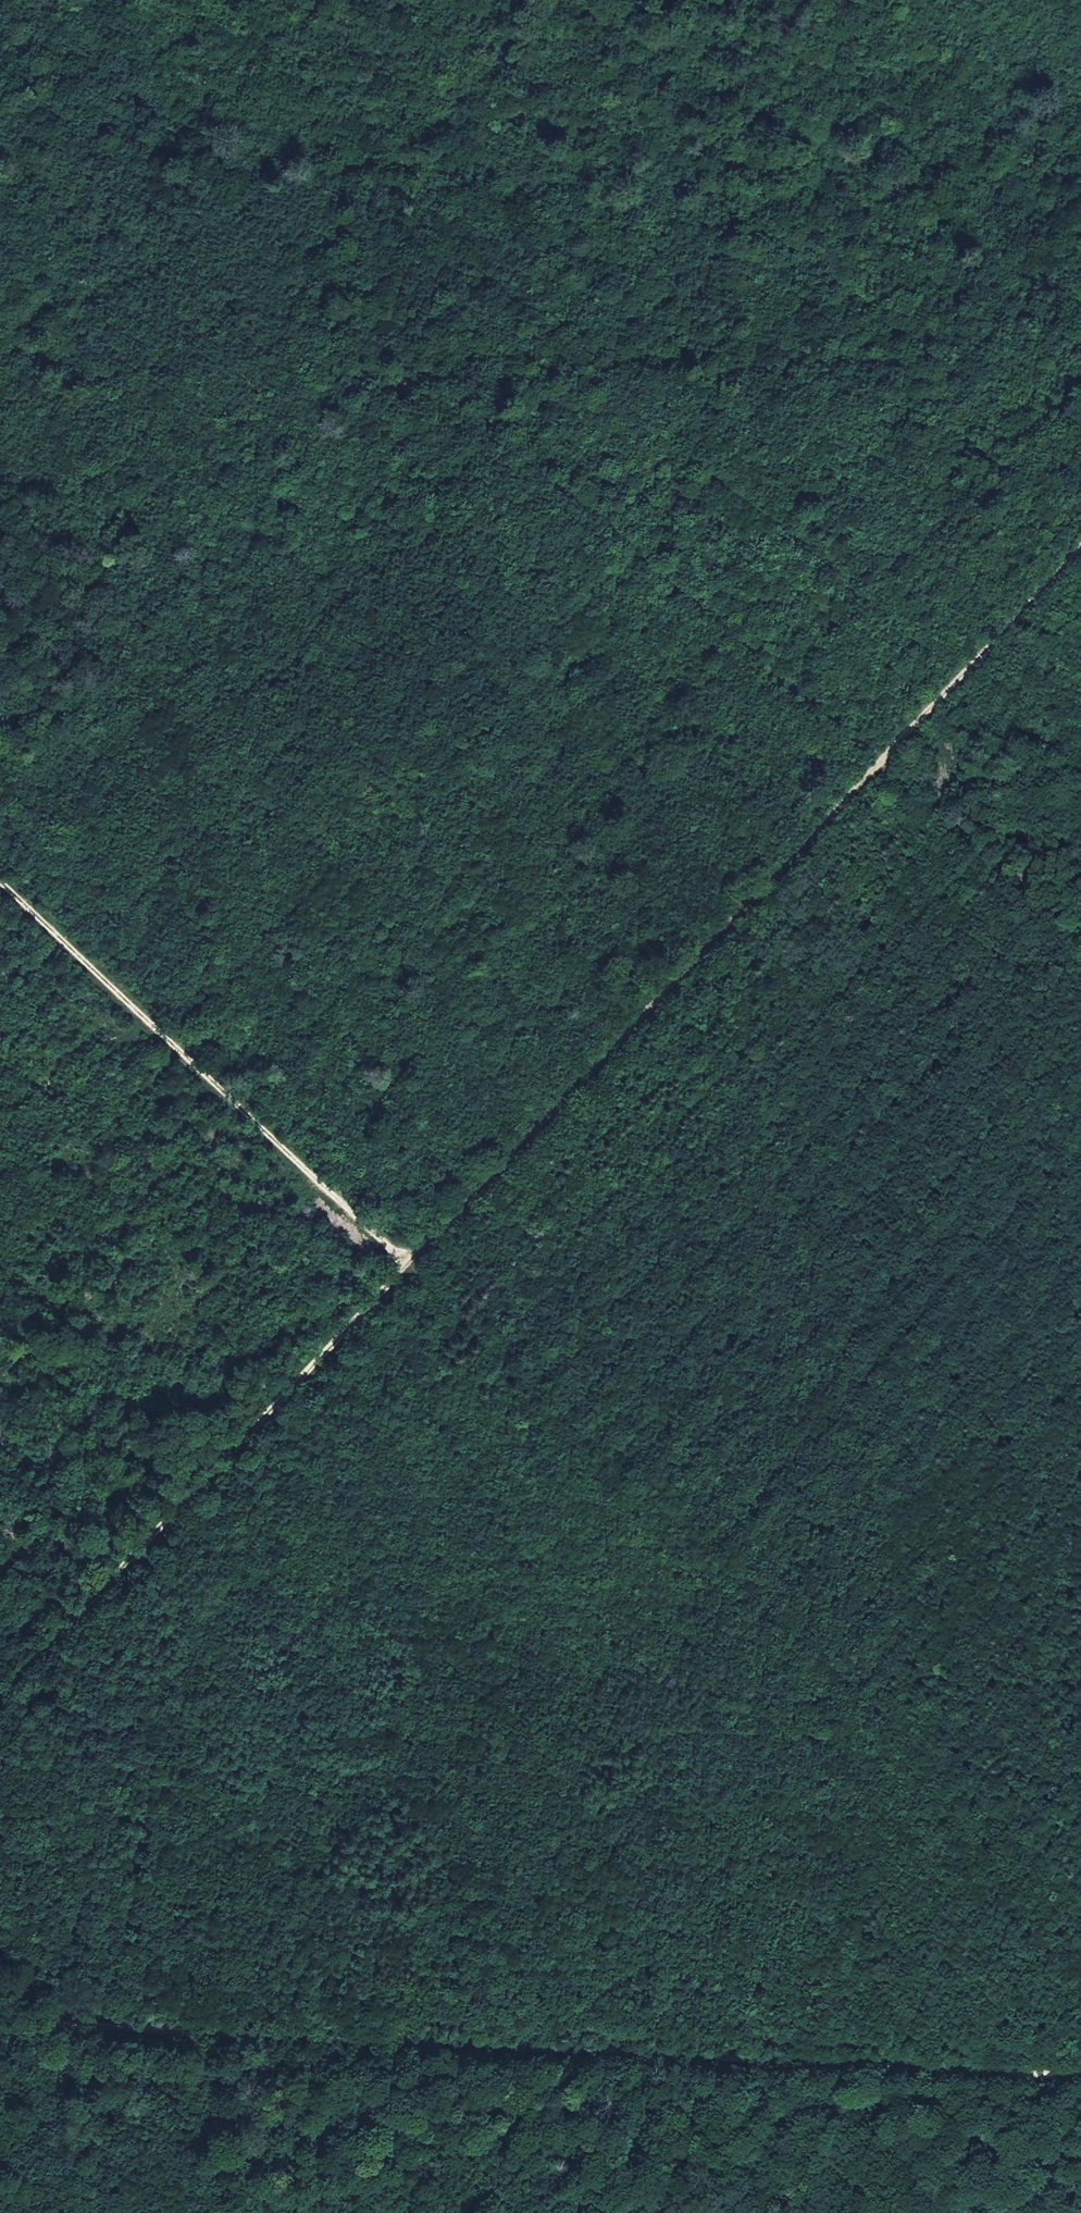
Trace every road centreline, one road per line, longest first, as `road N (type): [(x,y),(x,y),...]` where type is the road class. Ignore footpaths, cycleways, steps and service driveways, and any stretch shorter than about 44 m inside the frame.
road 1 (track): [(0,2023),(1080,2076)]
road 2 (track): [(1080,101),(964,154),(874,174),(749,186),(569,184),(275,158),(220,144)]
road 3 (track): [(406,1263),(885,763)]
road 4 (track): [(0,1702),(406,1263)]
road 5 (track): [(0,884),(406,1263)]
road 6 (track): [(885,763),(1080,554)]
road 7 (track): [(885,763),(1080,923)]

